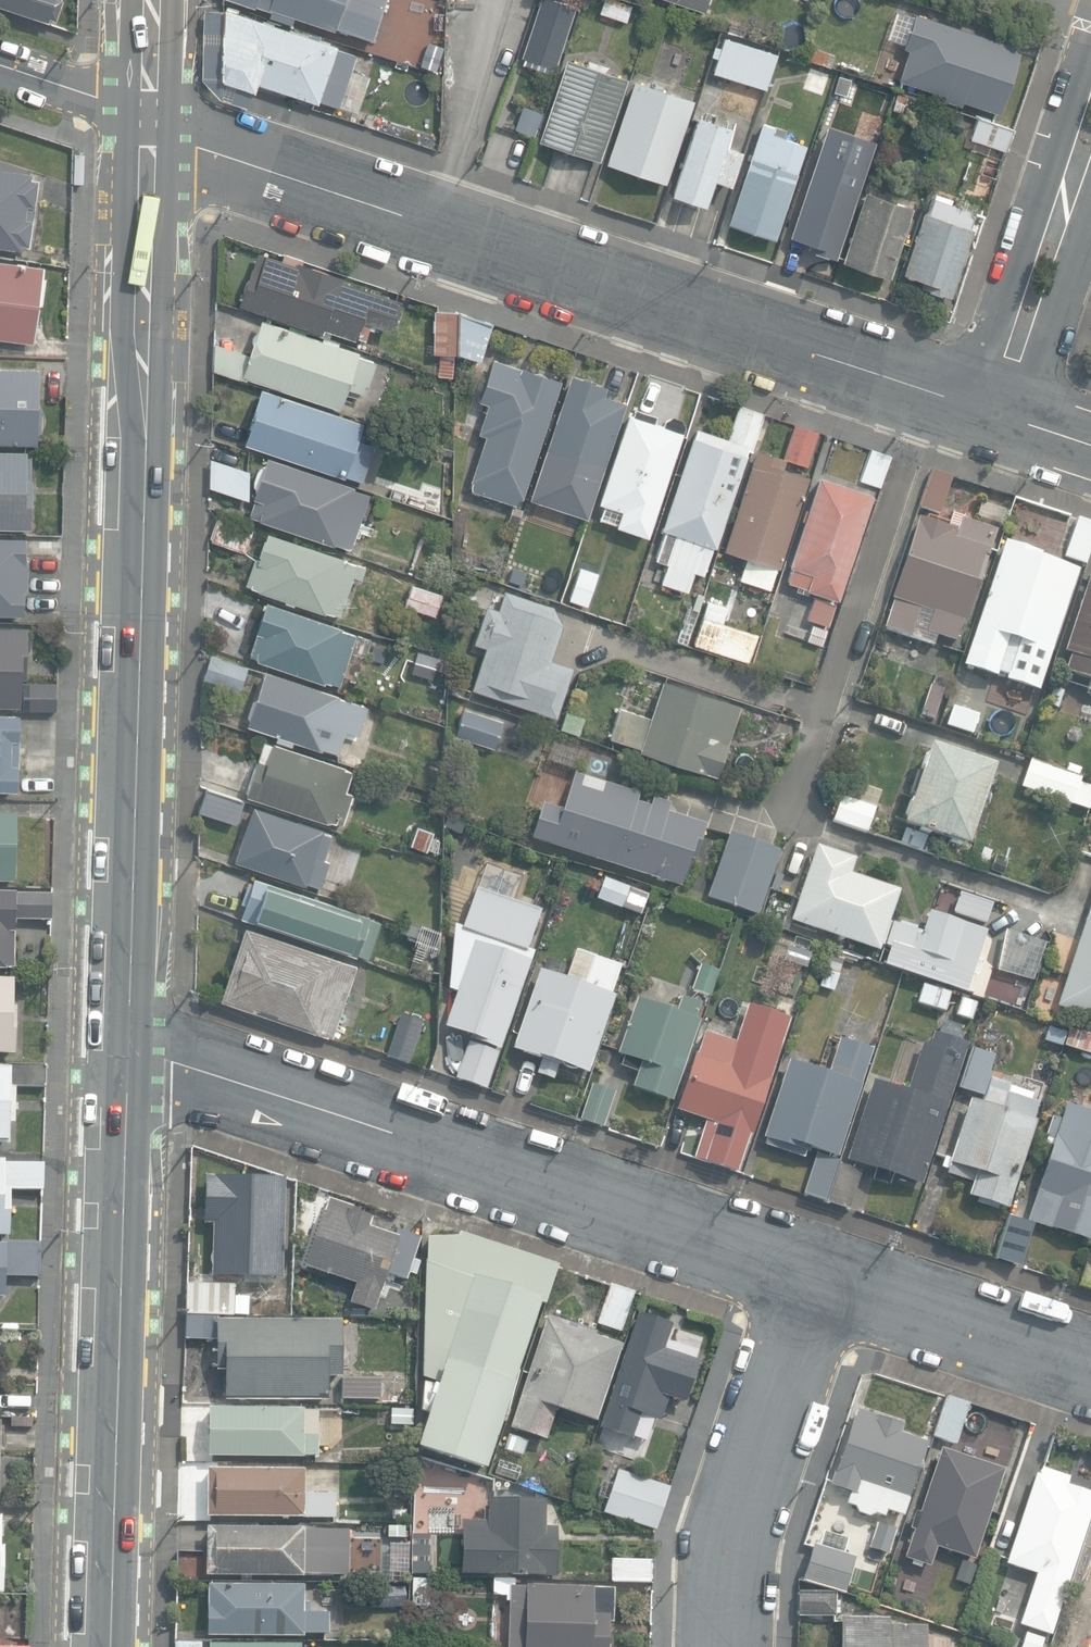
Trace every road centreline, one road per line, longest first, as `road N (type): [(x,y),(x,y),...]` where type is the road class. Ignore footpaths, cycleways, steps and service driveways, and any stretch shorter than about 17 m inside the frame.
road 1 (secondary): [(148,114),(126,1061)]
road 2 (residential): [(933,387),(148,114)]
road 3 (residential): [(821,1273),(183,1066),(126,1061)]
road 4 (secondary): [(126,1061),(107,1646)]
road 5 (residential): [(793,811),(933,387)]
road 6 (residential): [(724,1646),(731,1539),(821,1273)]
road 7 (residential): [(1000,408),(1090,120)]
road 8 (residential): [(1090,1362),(821,1273)]
road 9 (residential): [(148,114),(0,66)]

